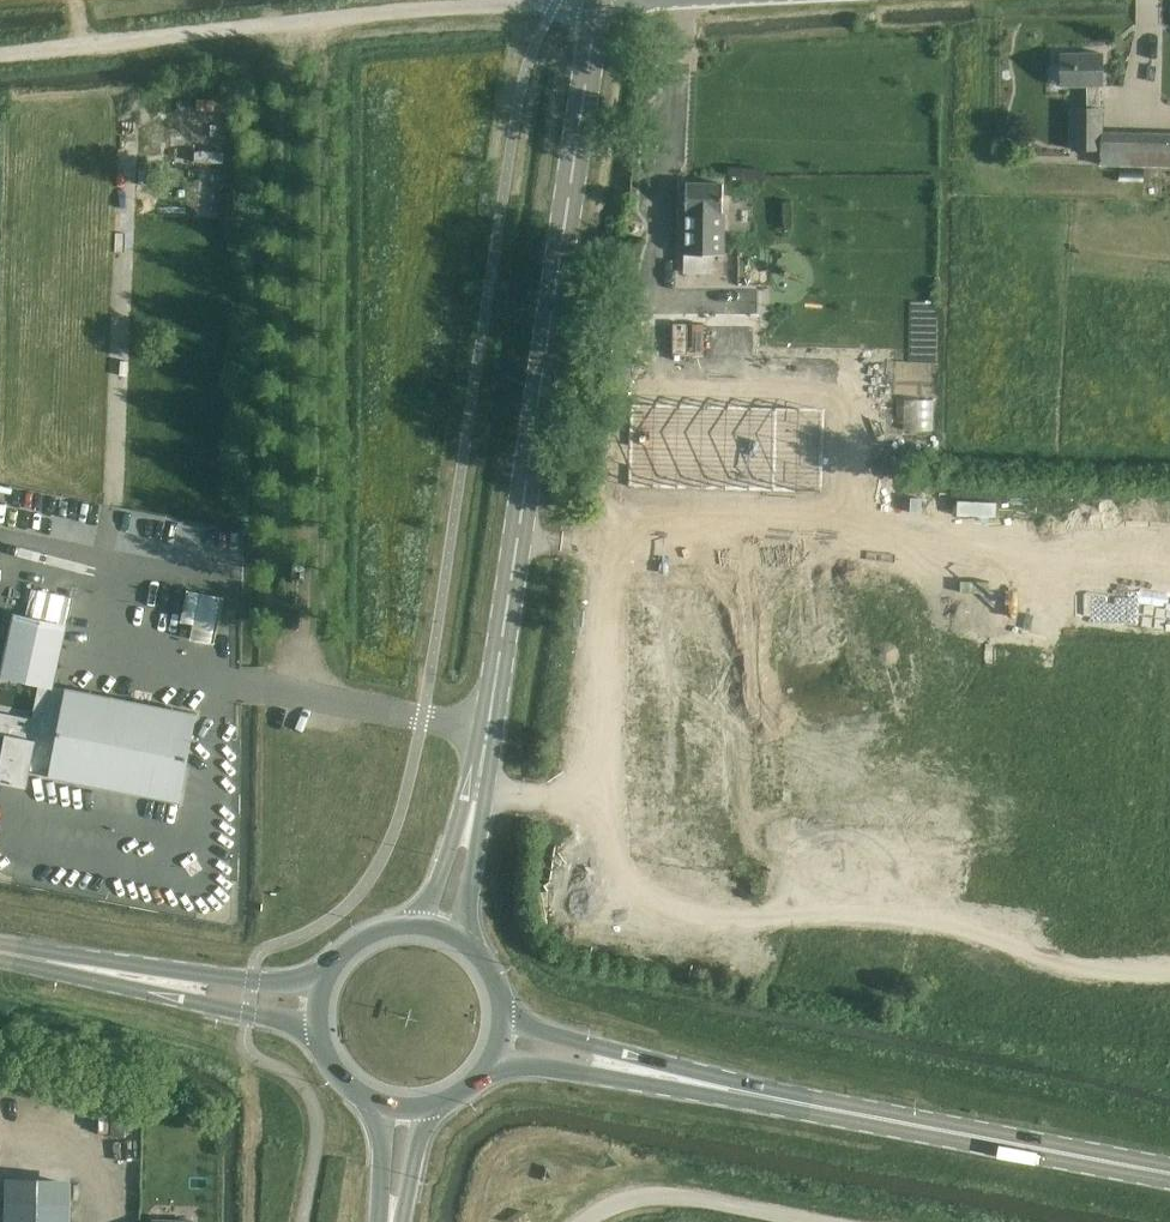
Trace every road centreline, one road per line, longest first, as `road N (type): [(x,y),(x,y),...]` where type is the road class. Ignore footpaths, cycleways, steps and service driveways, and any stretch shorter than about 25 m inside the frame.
road 1 (tertiary): [(474,800),(597,3)]
road 2 (unclassified): [(597,3),(382,11),(0,55)]
road 3 (primary): [(1169,1171),(666,1074)]
road 4 (unclassified): [(801,1221),(651,1196),(620,1200),(584,1221)]
road 5 (primary): [(493,1056),(666,1074)]
road 6 (primary): [(151,978),(208,1005),(317,1024)]
road 7 (primary): [(666,1074),(503,1020)]
road 8 (primary): [(322,983),(151,978)]
road 9 (primary): [(151,978),(0,950)]
road 10 (tertiary): [(459,937),(477,851),(474,800)]
road 11 (tertiary): [(474,800),(425,924)]
road 12 (primary): [(425,924),(400,923),(353,942),(322,983)]
road 13 (secondary): [(391,1221),(410,1187),(423,1107)]

